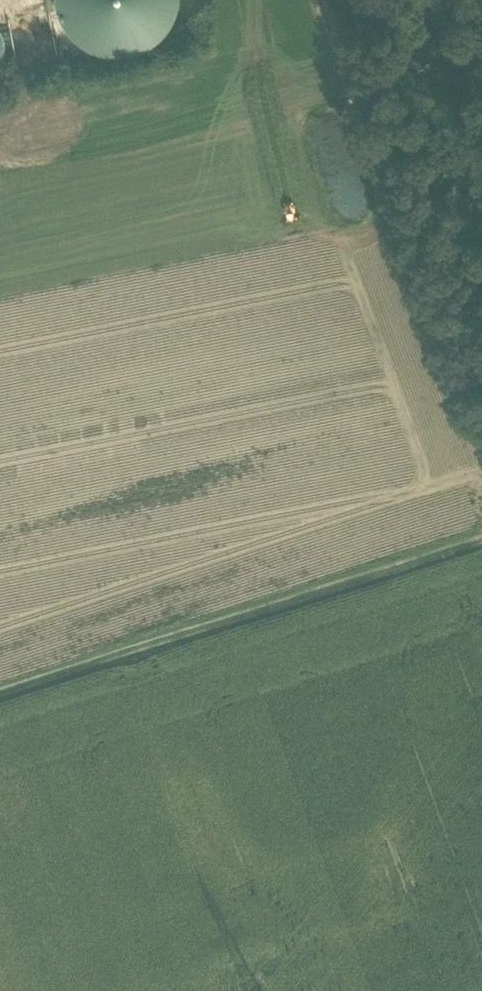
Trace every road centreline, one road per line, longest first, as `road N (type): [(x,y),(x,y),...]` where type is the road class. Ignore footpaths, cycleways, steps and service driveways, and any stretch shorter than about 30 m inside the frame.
road 1 (track): [(0,693),(481,537)]
road 2 (track): [(326,0),(481,441)]

